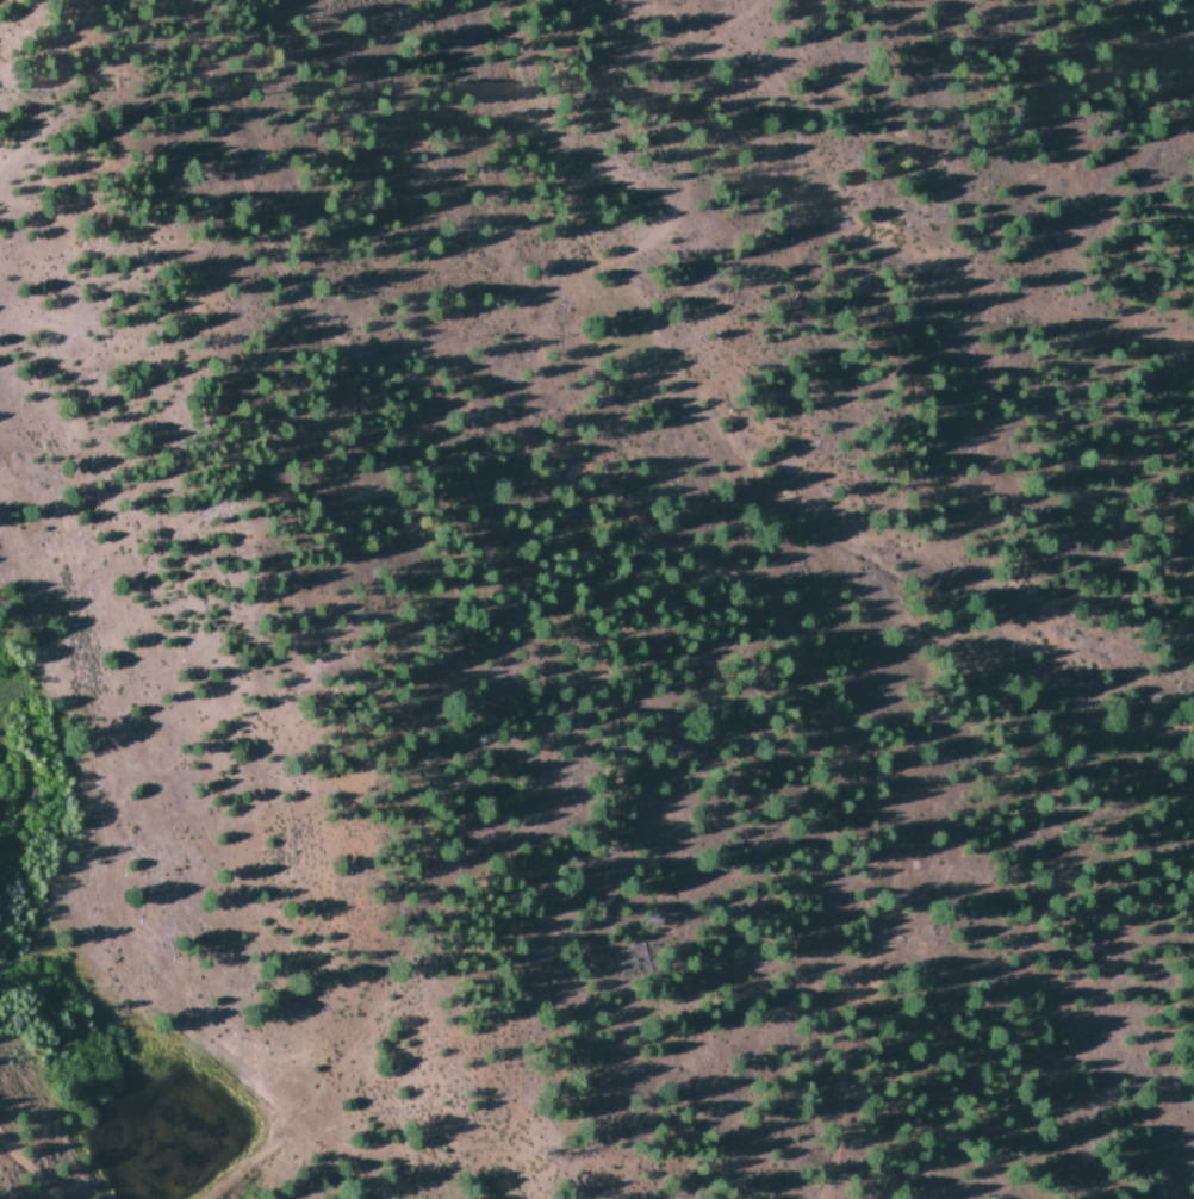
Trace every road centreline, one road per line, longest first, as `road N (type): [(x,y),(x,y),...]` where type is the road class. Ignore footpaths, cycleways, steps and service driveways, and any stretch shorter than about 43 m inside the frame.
road 1 (track): [(174,1198),(138,1176),(74,1076),(17,734),(0,692)]

